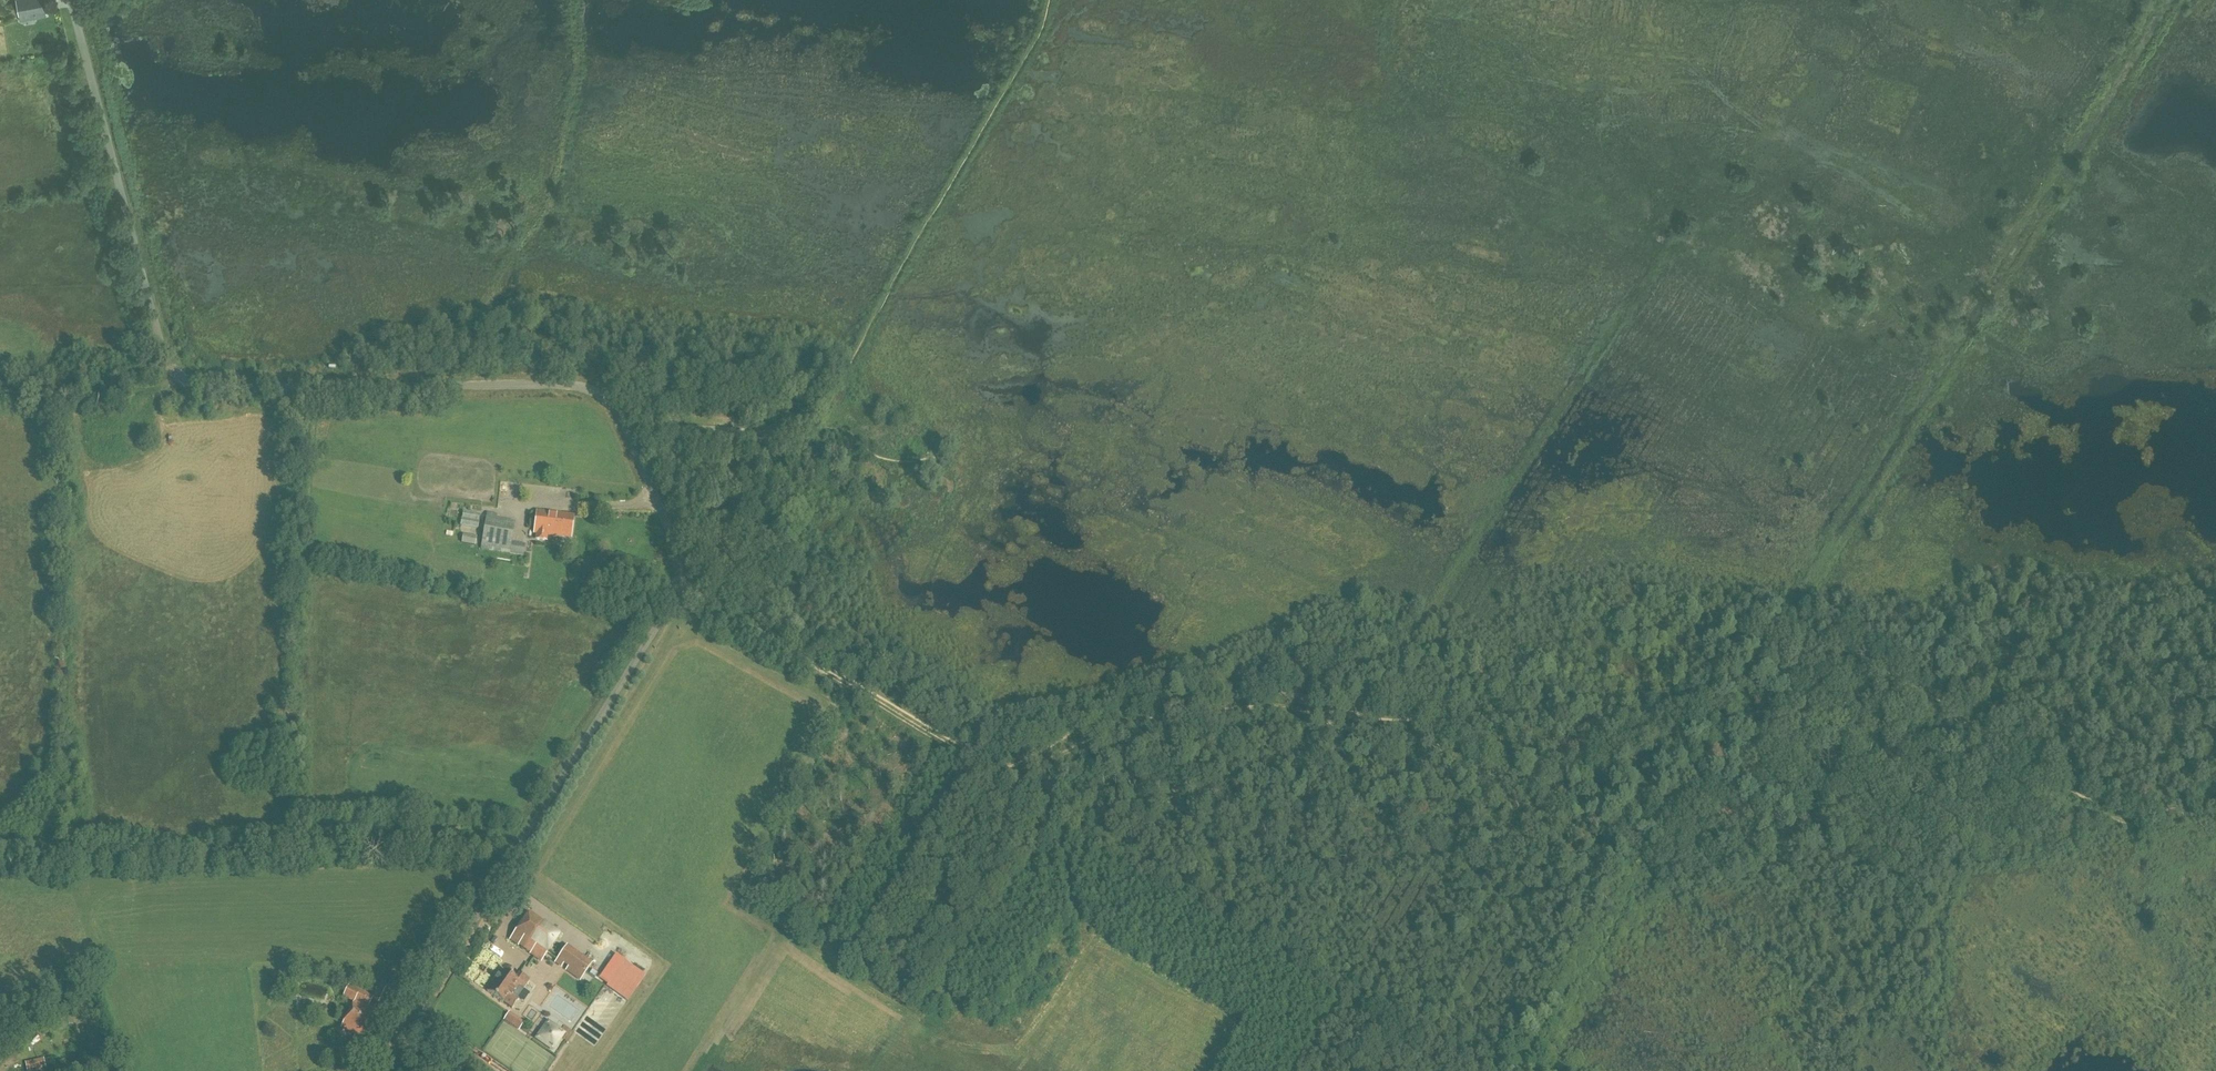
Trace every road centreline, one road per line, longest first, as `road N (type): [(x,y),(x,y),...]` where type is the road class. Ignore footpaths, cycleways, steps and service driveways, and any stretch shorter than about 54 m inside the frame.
road 1 (unclassified): [(380,1070),(672,603),(679,576),(672,538),(620,417),(583,391),(209,389),(178,374),(70,0)]
road 2 (track): [(1068,753),(1126,721),(1291,709),(1356,732),(1432,745),(1523,787),(1587,791),(1665,759),(1705,721),(1778,704),(1893,694),(1928,702),(2073,810),(2127,821),(2215,794)]
road 3 (track): [(786,646),(1013,782)]
road 4 (track): [(0,387),(152,385),(178,374)]
road 5 (track): [(679,583),(786,646)]

